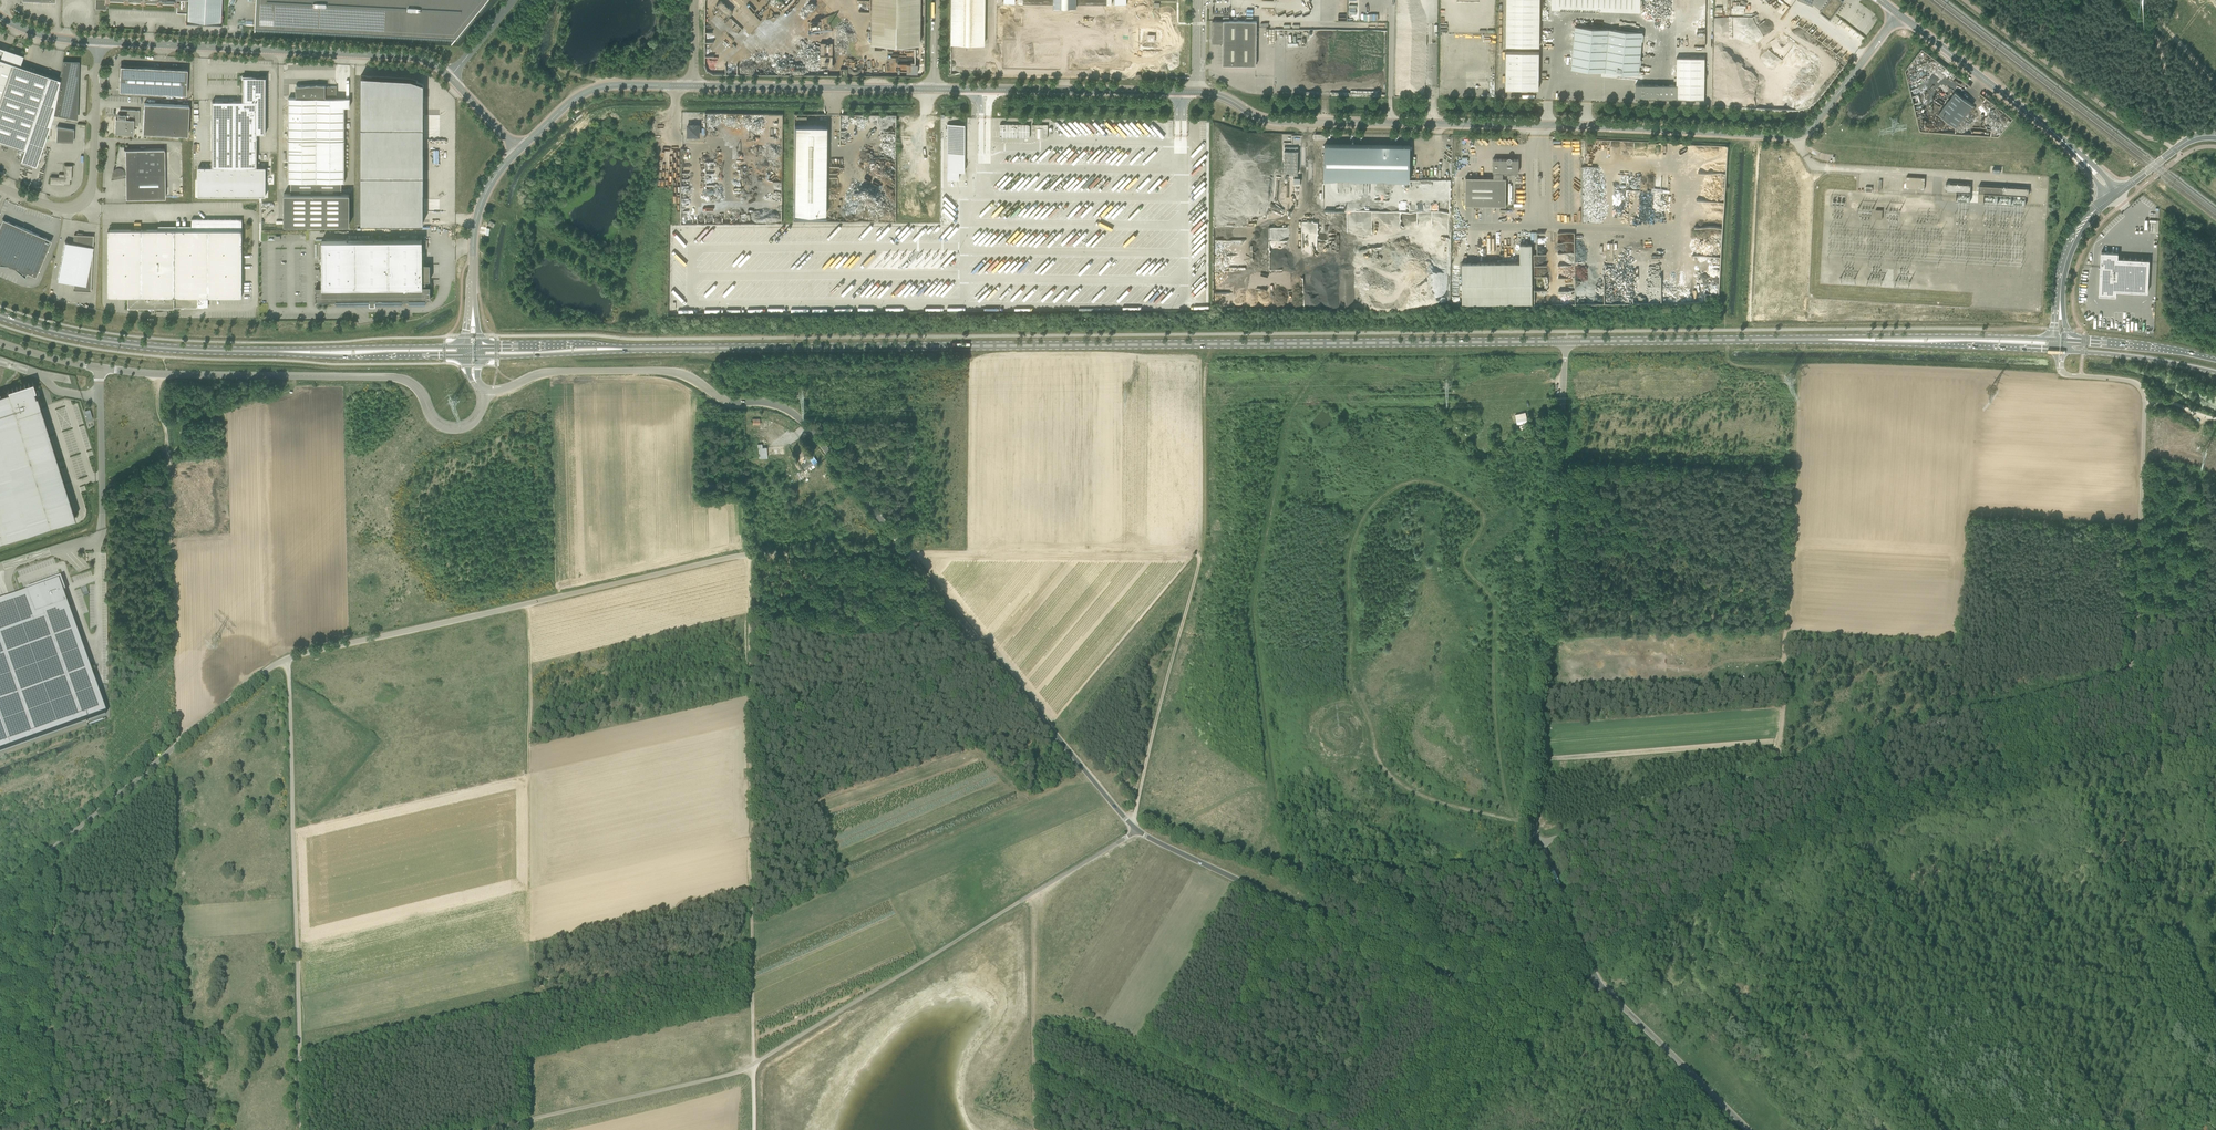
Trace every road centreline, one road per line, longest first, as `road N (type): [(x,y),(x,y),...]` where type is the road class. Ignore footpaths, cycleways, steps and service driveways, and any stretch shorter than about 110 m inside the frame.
road 1 (unclassified): [(1540,838),(1861,742),(2134,674),(2144,391),(2128,381),(2060,368)]
road 2 (secondary): [(665,348),(1566,341)]
road 3 (unclassified): [(1197,92),(1279,123),(1795,137),(1815,124),(1901,12)]
road 4 (unclassified): [(479,1129),(754,1065),(1138,831)]
road 5 (unclassified): [(287,659),(748,554),(907,553)]
road 6 (unclassified): [(487,390),(478,416),(453,429),(402,379),(114,370),(0,343)]
road 7 (track): [(754,1065),(748,554)]
road 8 (unclassified): [(1540,838),(1535,795),(1566,341)]
road 9 (tertiary): [(907,553),(798,418),(782,410),(731,406),(671,374),(542,373),(487,390)]
road 10 (track): [(1728,340),(1730,364),(1799,373),(1786,684),(1773,771)]
road 11 (tertiary): [(1591,979),(1435,969),(1138,831)]
road 12 (unclassified): [(301,1129),(287,659)]
road 13 (track): [(167,374),(157,411),(166,435),(174,748)]
road 14 (unclassified): [(0,900),(53,847),(287,659)]
road 15 (tertiary): [(1138,831),(907,553)]
road 16 (unclassified): [(451,77),(400,57),(100,41)]
road 17 (track): [(1202,552),(907,553)]
road 18 (track): [(528,603),(527,892)]
road 19 (tertiary): [(2114,196),(2053,131),(1901,12)]
road 20 (track): [(1132,825),(1202,552)]
road 21 (unclassified): [(934,89),(1197,92)]
road 22 (secondary): [(1799,339),(2055,350)]
road 23 (secondary): [(2054,339),(1799,339)]
road 24 (unclassified): [(100,41),(89,197),(63,211),(0,187)]
road 25 (secondary): [(242,352),(83,338),(0,315)]
road 26 (track): [(182,1129),(177,887)]
road 27 (unclassified): [(693,86),(934,89)]
road 28 (track): [(1036,892),(1035,1129)]
road 29 (secondary): [(1566,341),(1799,339)]
road 30 (secondary): [(242,352),(467,357)]
road 31 (secondary): [(466,346),(242,352)]
road 32 (tertiary): [(1746,1129),(1591,979)]
road 33 (track): [(1519,977),(1376,1129)]
road 34 (unclassified): [(519,150),(591,90),(693,86)]
road 35 (track): [(1202,552),(1207,362)]
road 36 (secondary): [(479,357),(665,348)]
road 37 (secondary): [(665,348),(480,346)]
road 38 (track): [(52,957),(57,1129)]
road 39 (track): [(2181,146),(2159,38),(2120,0)]
road 40 (secondary): [(2064,351),(2215,372)]
road 41 (secondary): [(2215,361),(2065,340)]
road 42 (unclassified): [(1591,979),(1540,838)]
road 43 (track): [(177,887),(174,762)]
road 44 (tertiary): [(2114,196),(2189,140),(2215,136)]

